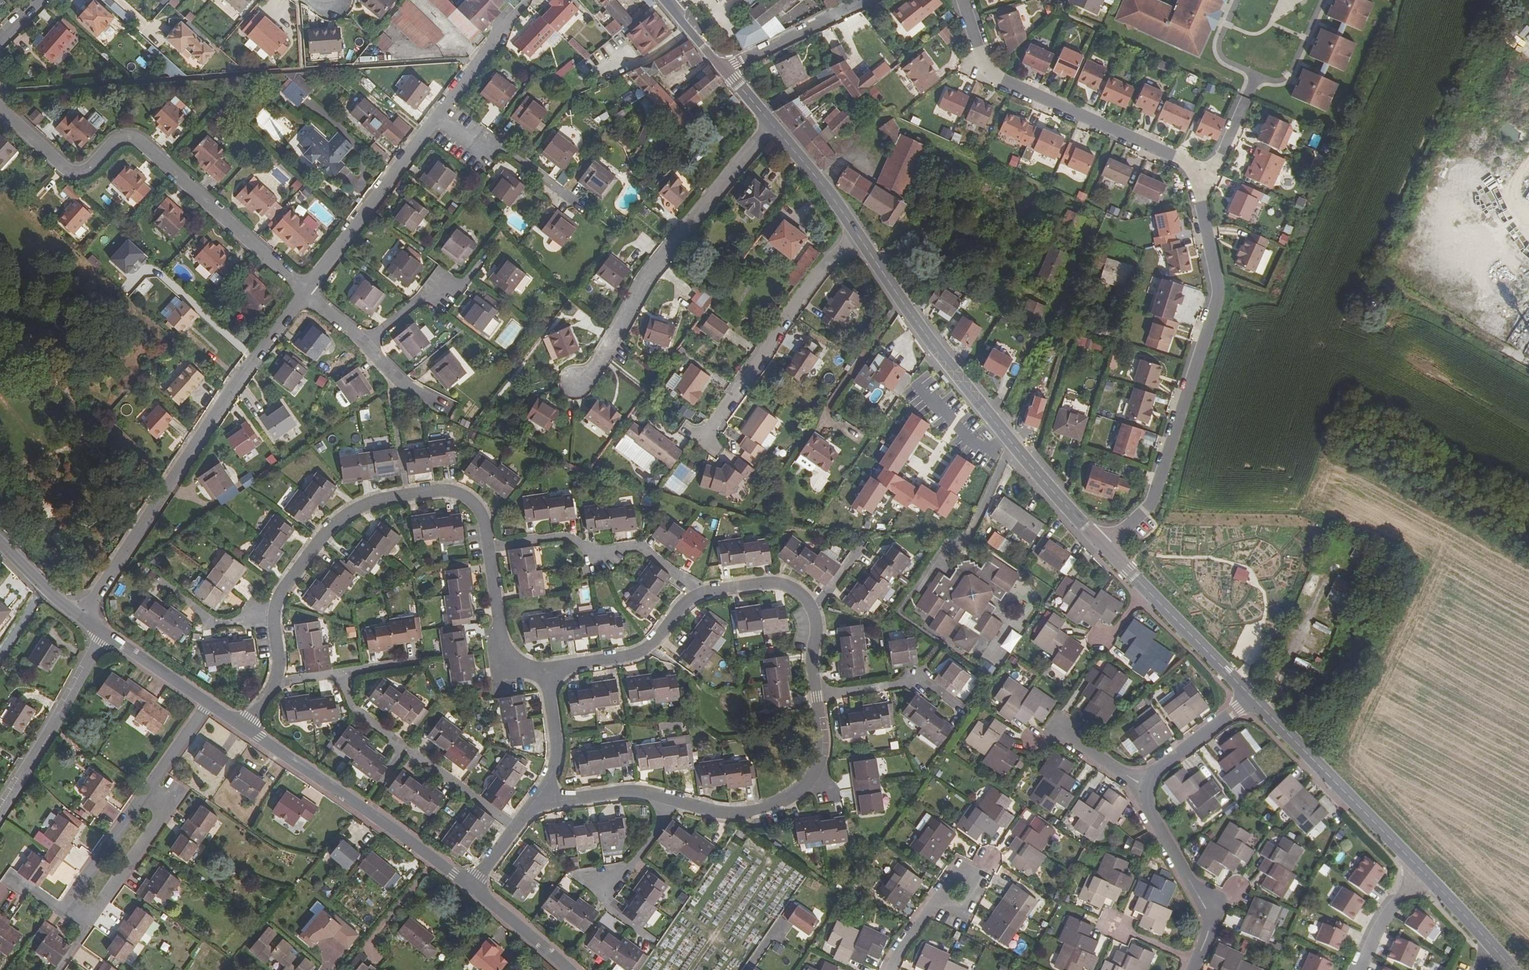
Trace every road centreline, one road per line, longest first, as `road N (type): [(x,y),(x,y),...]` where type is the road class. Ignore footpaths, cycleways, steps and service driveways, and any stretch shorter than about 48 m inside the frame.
road 1 (residential): [(1105,547),(1151,504),(1219,297),(1192,167),(983,68),(958,0)]
road 2 (residential): [(273,618),(284,587),(337,521),(373,501),(446,490),(473,503),(482,517),(509,661),(547,675)]
road 3 (tertiary): [(1105,547),(968,389),(855,231)]
road 4 (residential): [(302,292),(133,140),(111,143),(89,169),(73,173),(0,109)]
road 5 (residential): [(81,617),(302,292)]
road 6 (residential): [(578,383),(643,278),(770,123)]
road 7 (residential): [(547,675),(642,651),(703,593),(779,584),(810,612)]
road 8 (unclassified): [(471,886),(244,727)]
road 9 (residential): [(702,440),(804,289),(855,231)]
road 10 (tertiary): [(1425,874),(1251,697)]
road 11 (residential): [(348,671),(351,705),(516,827)]
road 12 (residential): [(302,292),(435,115)]
road 13 (tertiary): [(1251,697),(1105,547)]
road 14 (residential): [(1148,788),(1148,808),(1211,917),(1194,969)]
road 15 (residential): [(0,804),(106,635)]
road 16 (residential): [(62,909),(87,923),(166,807),(145,792)]
road 17 (residential): [(654,942),(608,907),(604,894),(649,840),(668,798)]
road 18 (residential): [(965,711),(923,680),(814,696)]
road 19 (residential): [(572,201),(435,115)]
road 20 (residential): [(867,0),(725,68)]
road 21 (residential): [(812,778),(789,801),(750,812),(710,812),(668,798)]
road 22 (residential): [(62,909),(145,792)]
road 23 (residential): [(1251,697),(1155,772),(1148,788)]
road 24 (tertiary): [(855,231),(770,123)]
road 25 (residential): [(273,618),(215,626),(153,581)]
road 26 (residential): [(1031,742),(1057,732),(1148,788)]
road 27 (tertiary): [(1514,969),(1425,874)]
road 28 (unclassified): [(570,969),(471,886)]
road 29 (residential): [(668,798),(624,790),(541,796)]
road 30 (residential): [(547,675),(558,753),(541,796)]
road 31 (unclassified): [(208,703),(106,635)]

